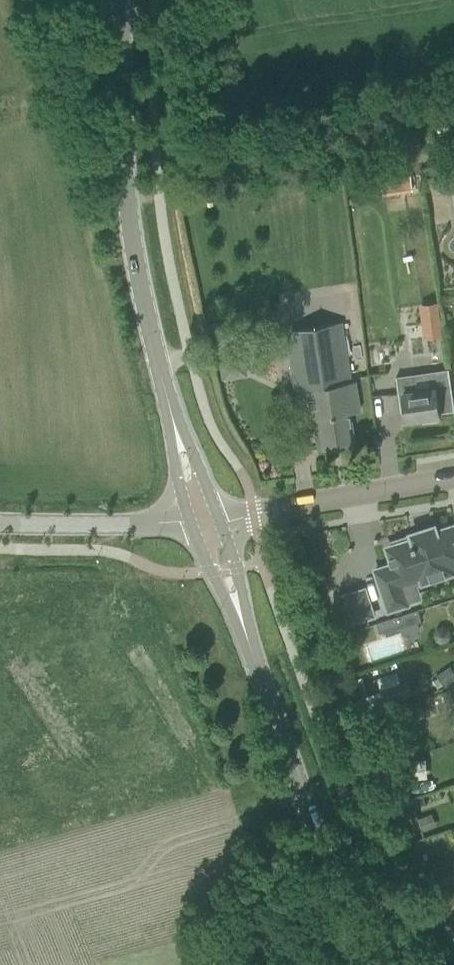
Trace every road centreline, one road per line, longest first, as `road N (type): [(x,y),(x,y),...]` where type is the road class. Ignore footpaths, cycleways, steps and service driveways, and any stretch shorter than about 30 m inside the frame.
road 1 (tertiary): [(174,423),(132,255),(121,132),(122,0)]
road 2 (tertiary): [(363,964),(241,624)]
road 3 (residential): [(253,515),(453,481)]
road 4 (tertiary): [(192,525),(0,527)]

